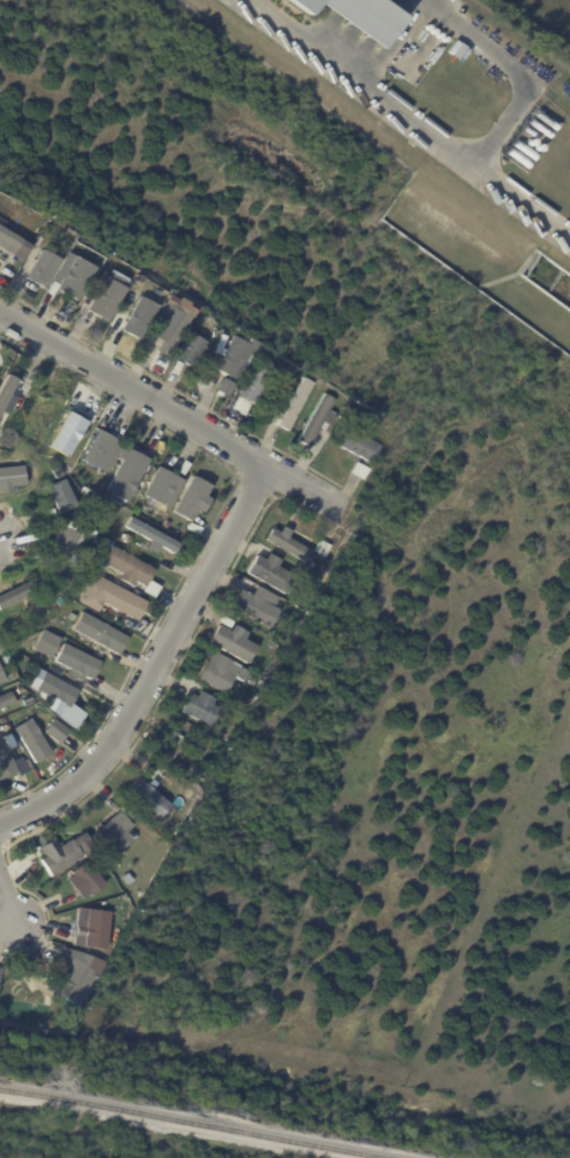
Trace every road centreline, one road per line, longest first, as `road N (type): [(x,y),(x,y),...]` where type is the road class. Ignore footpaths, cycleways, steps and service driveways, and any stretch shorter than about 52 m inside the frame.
road 1 (residential): [(258,466),(98,763),(48,805),(0,827)]
road 2 (residential): [(0,314),(350,518)]

